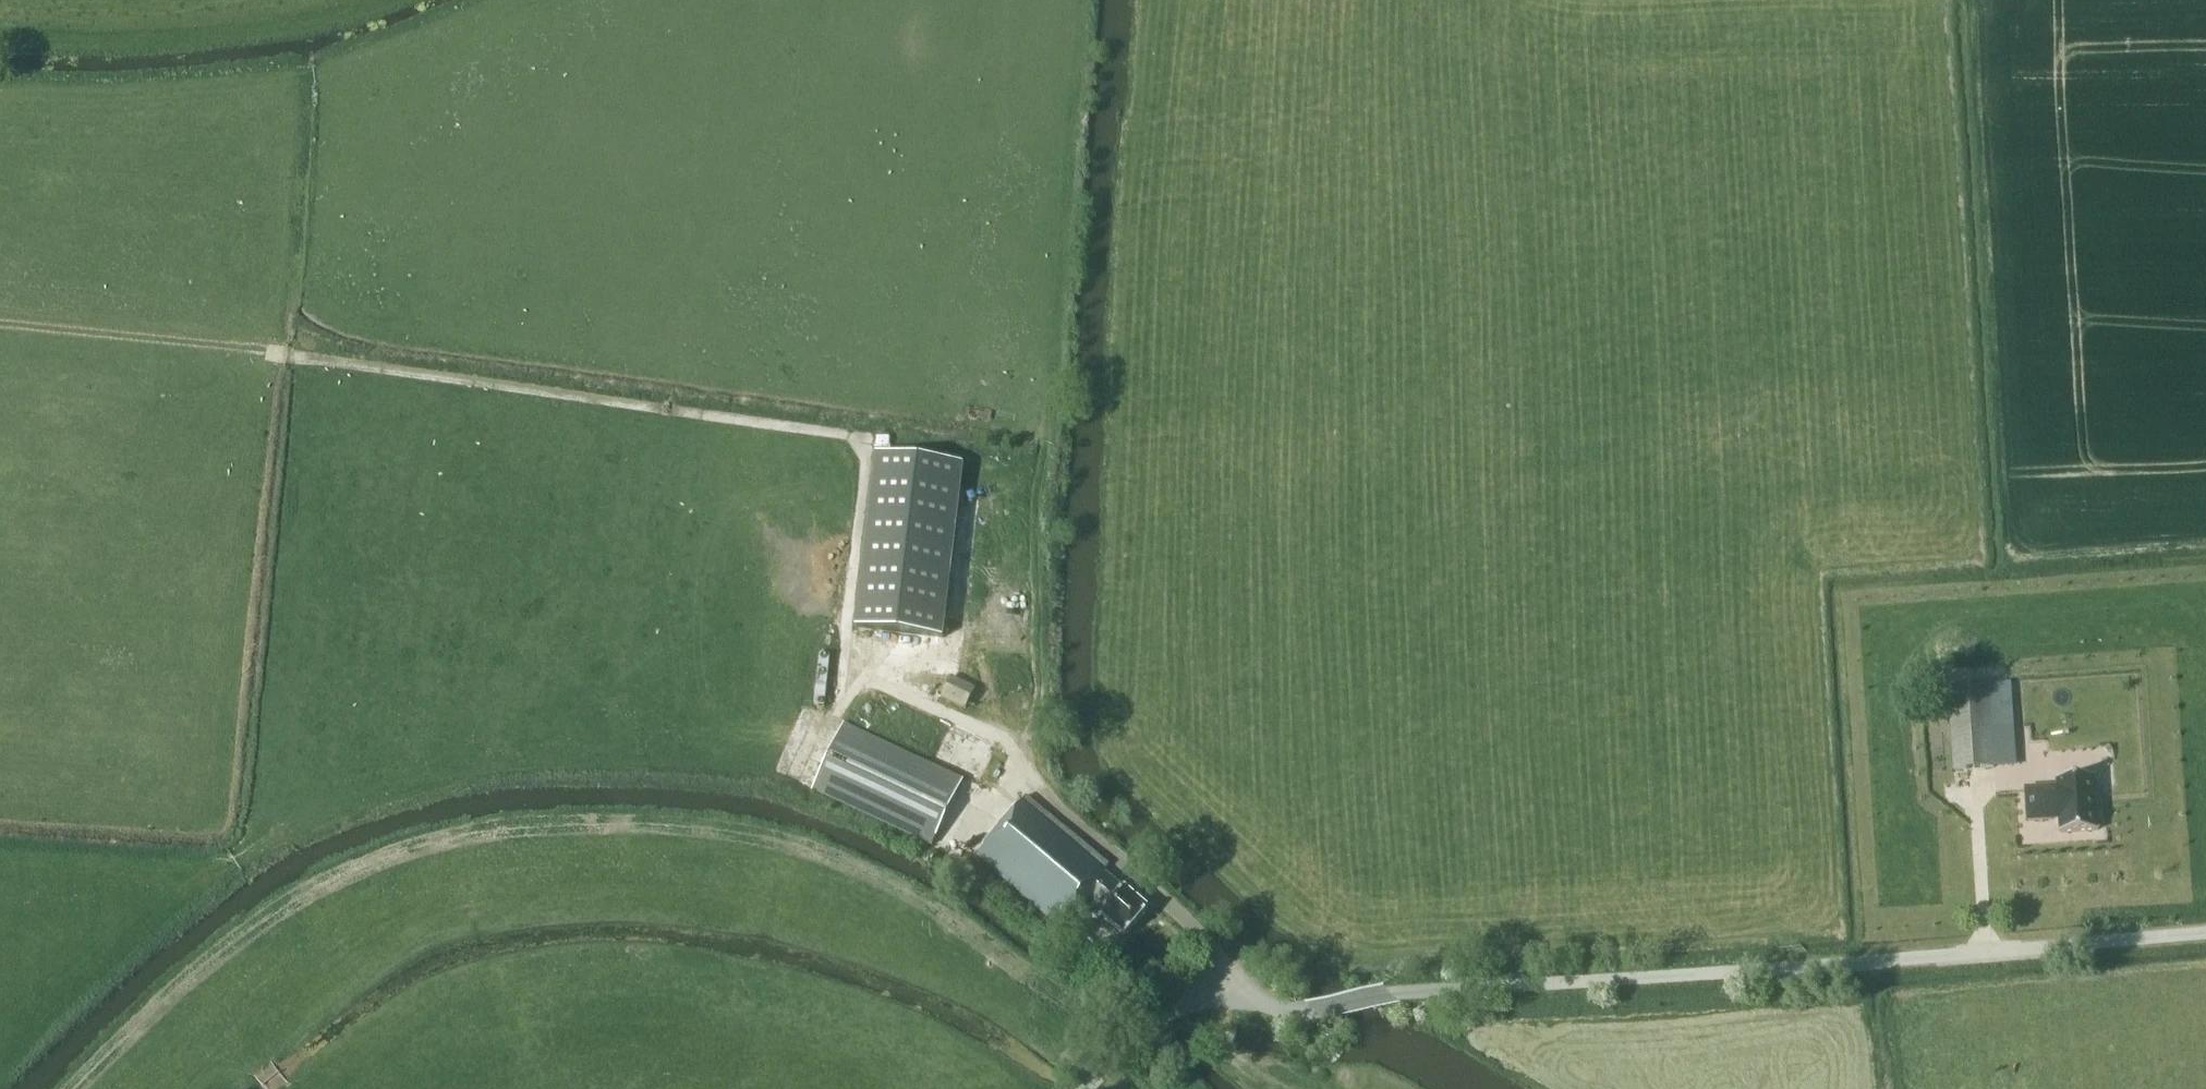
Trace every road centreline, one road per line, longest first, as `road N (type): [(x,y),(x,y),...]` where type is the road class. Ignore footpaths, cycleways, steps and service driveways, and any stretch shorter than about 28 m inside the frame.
road 1 (unclassified): [(1085,1088),(1158,1019),(1210,997),(1290,1014),(1445,985),(2205,926)]

